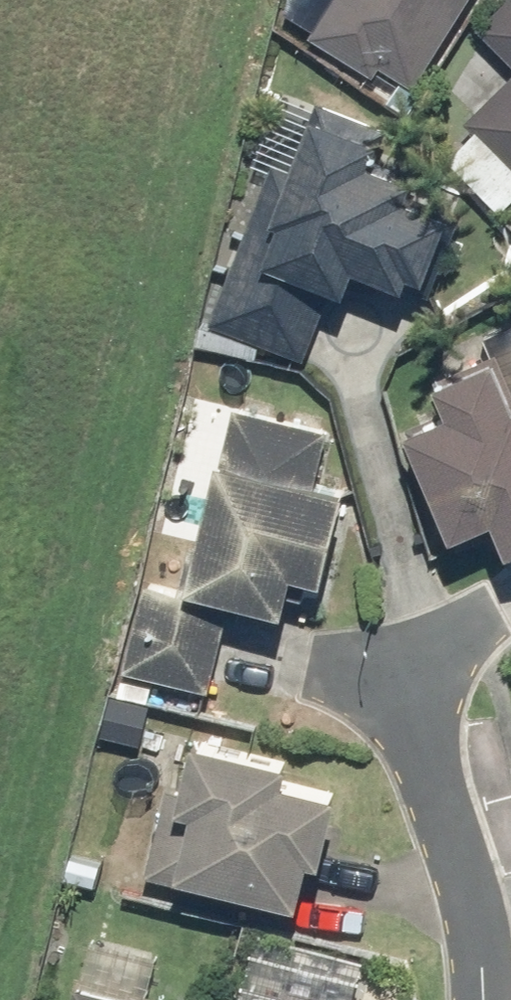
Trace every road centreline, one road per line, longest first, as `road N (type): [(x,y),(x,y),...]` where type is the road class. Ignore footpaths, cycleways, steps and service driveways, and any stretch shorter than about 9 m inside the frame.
road 1 (residential): [(411,674),(473,890),(485,999)]

